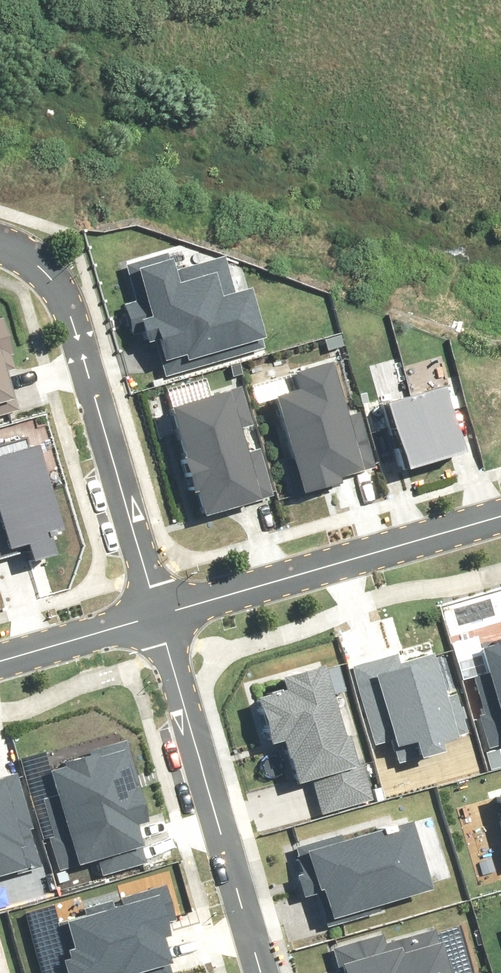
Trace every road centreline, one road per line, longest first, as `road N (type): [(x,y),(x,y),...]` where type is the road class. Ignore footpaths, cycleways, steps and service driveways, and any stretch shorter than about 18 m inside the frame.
road 1 (residential): [(0,245),(32,258),(60,293),(154,614)]
road 2 (residential): [(260,972),(154,614)]
road 3 (residential): [(154,614),(500,513)]
road 4 (residential): [(0,658),(154,614)]

